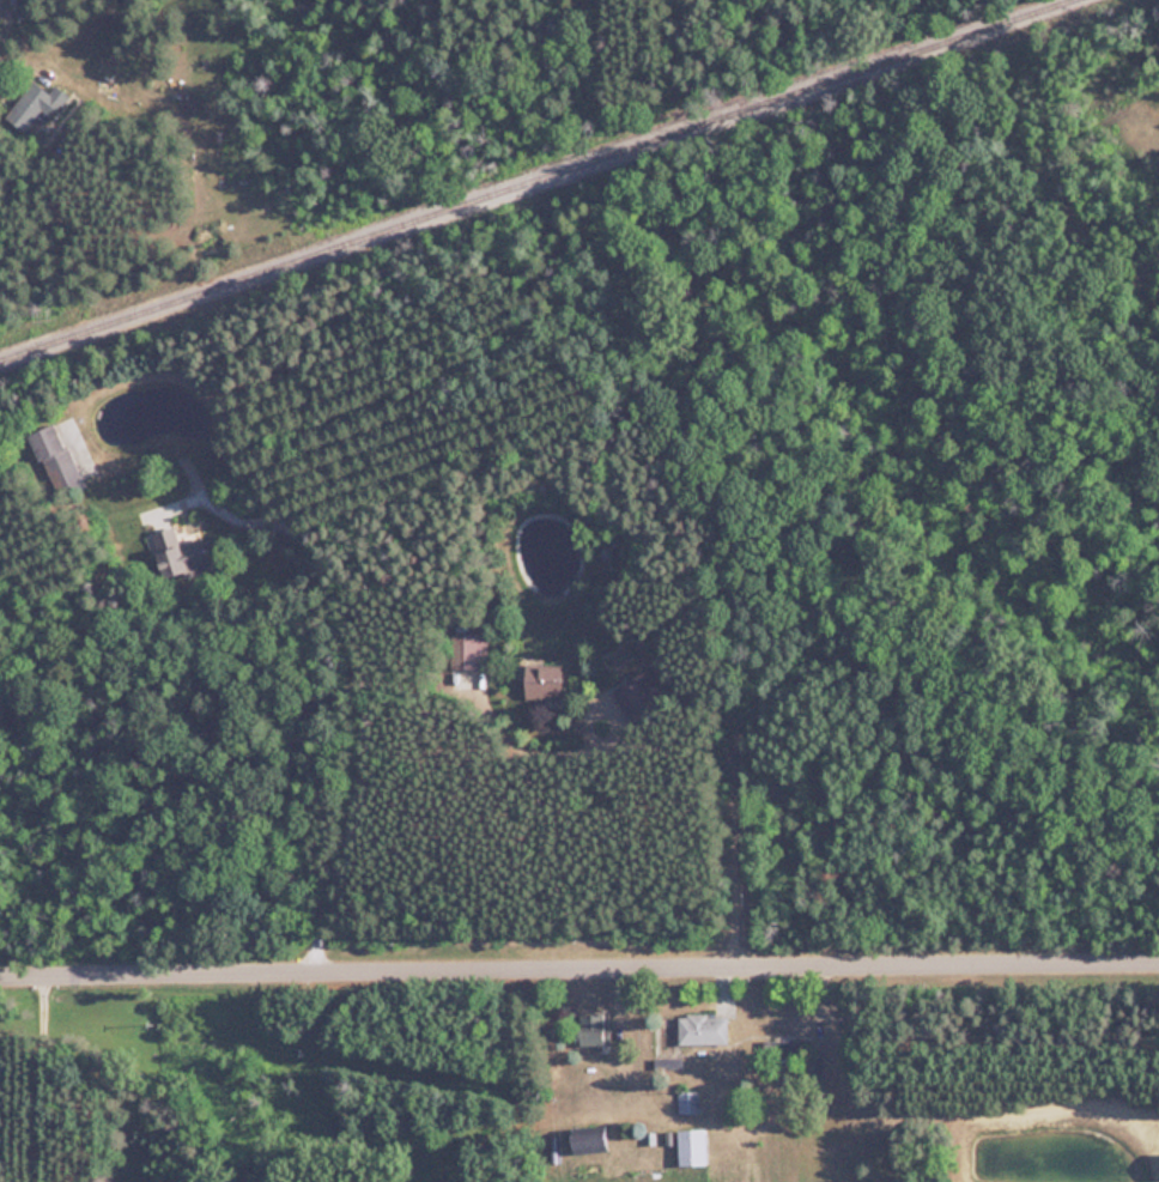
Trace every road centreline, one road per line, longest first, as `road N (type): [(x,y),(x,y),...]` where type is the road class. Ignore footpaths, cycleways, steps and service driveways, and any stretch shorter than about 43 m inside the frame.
road 1 (residential): [(1158,962),(0,979)]

